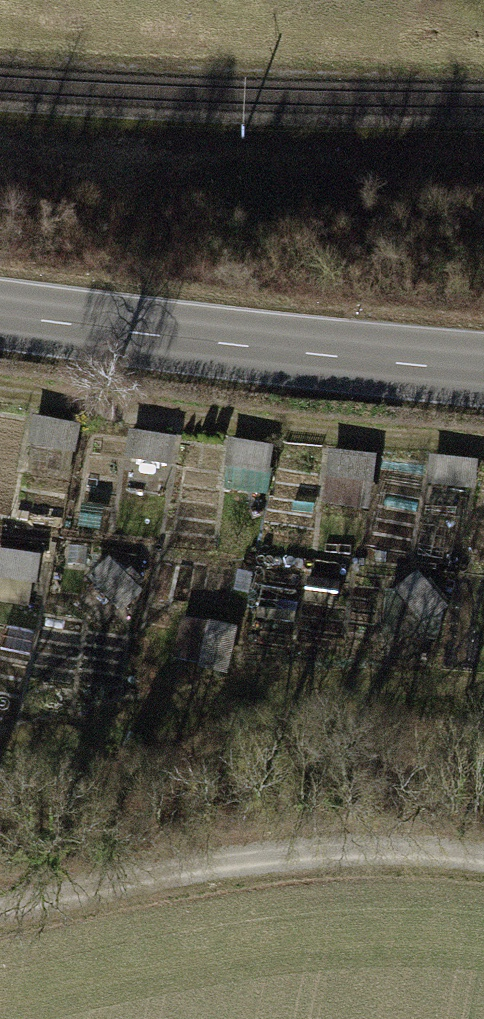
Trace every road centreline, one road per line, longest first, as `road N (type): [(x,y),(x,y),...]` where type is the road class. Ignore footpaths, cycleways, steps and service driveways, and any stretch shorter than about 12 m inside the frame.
road 1 (track): [(0,744),(206,689),(483,687)]
road 2 (track): [(0,873),(164,833),(333,814),(483,829)]
road 3 (secondary): [(483,364),(319,354),(0,303)]
road 4 (track): [(483,445),(0,395)]

